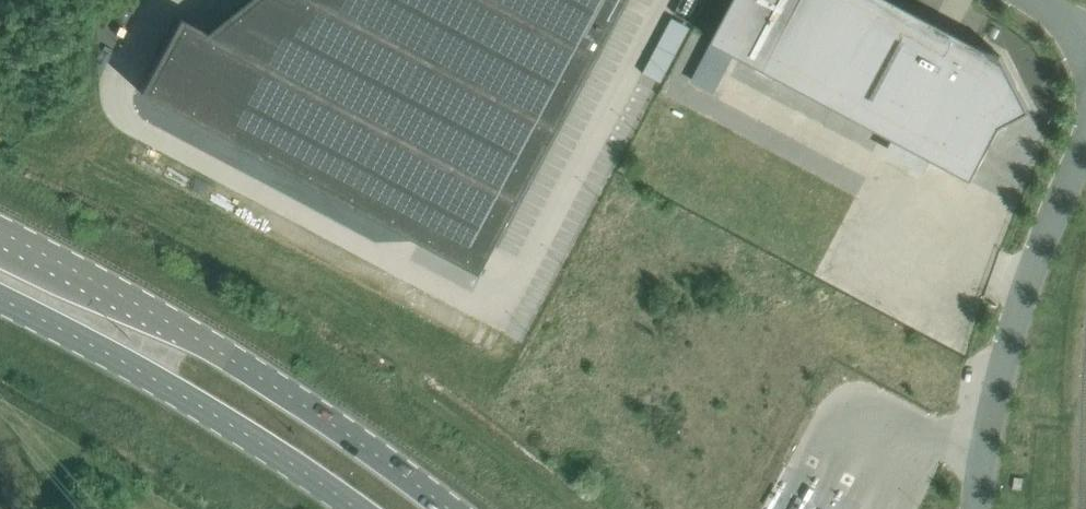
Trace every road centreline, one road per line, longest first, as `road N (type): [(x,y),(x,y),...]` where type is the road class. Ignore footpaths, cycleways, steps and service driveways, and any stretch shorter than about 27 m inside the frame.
road 1 (primary): [(446,508),(340,432),(164,322),(0,237)]
road 2 (primary): [(0,302),(116,361),(354,508)]
road 3 (unclassified): [(980,508),(1013,324),(1085,141)]

